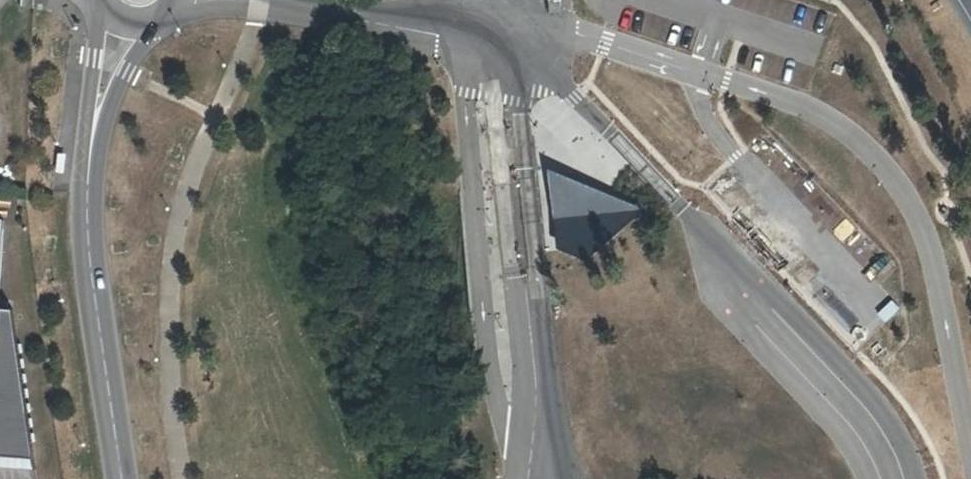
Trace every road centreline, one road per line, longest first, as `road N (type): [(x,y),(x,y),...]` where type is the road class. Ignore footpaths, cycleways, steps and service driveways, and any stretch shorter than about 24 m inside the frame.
road 1 (unclassified): [(295,8),(468,38),(510,99),(536,396),(532,478)]
road 2 (unclassified): [(121,478),(87,245),(86,172)]
road 3 (unclassified): [(105,0),(86,172)]
road 4 (unclassified): [(86,172),(99,116),(141,18)]
road 5 (unclassified): [(158,14),(295,8)]

